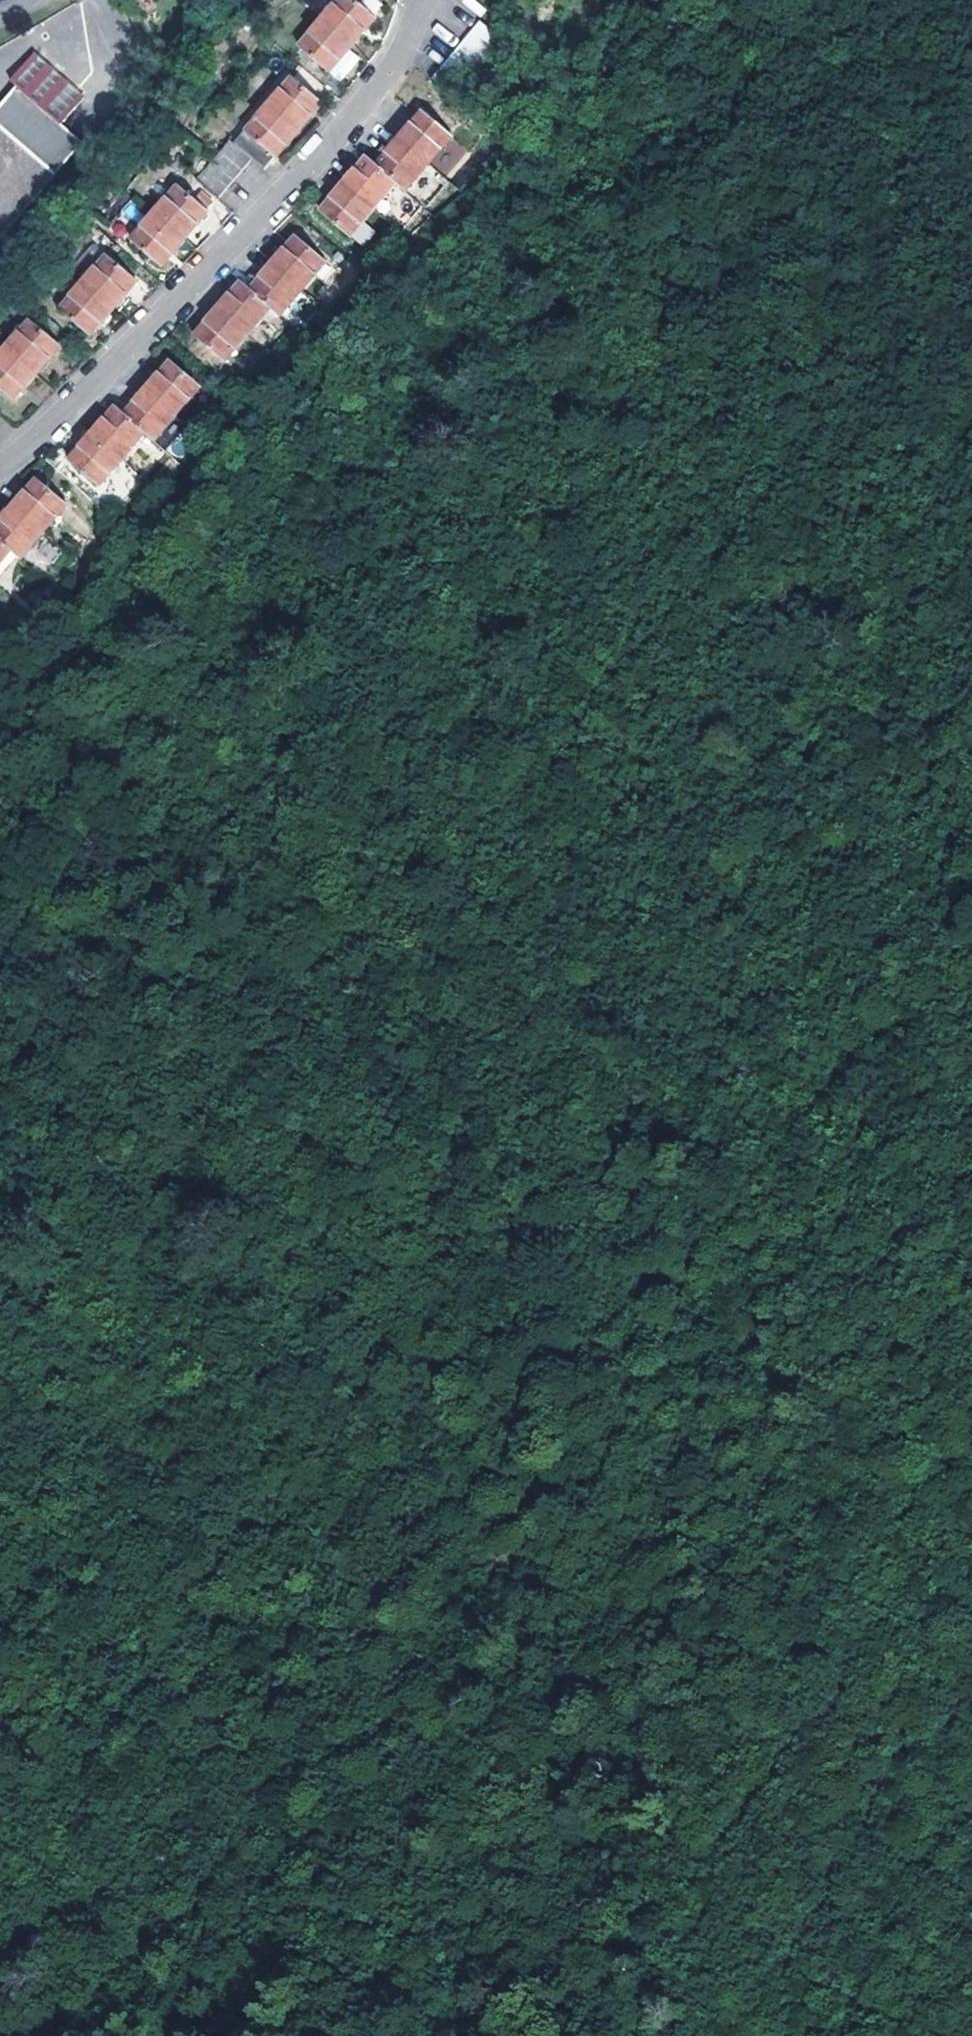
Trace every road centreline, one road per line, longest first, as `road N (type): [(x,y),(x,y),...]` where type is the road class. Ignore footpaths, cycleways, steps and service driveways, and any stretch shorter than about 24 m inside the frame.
road 1 (track): [(711,0),(328,343),(182,509),(0,769)]
road 2 (residential): [(0,469),(34,446),(336,136),(384,76),(421,0)]

